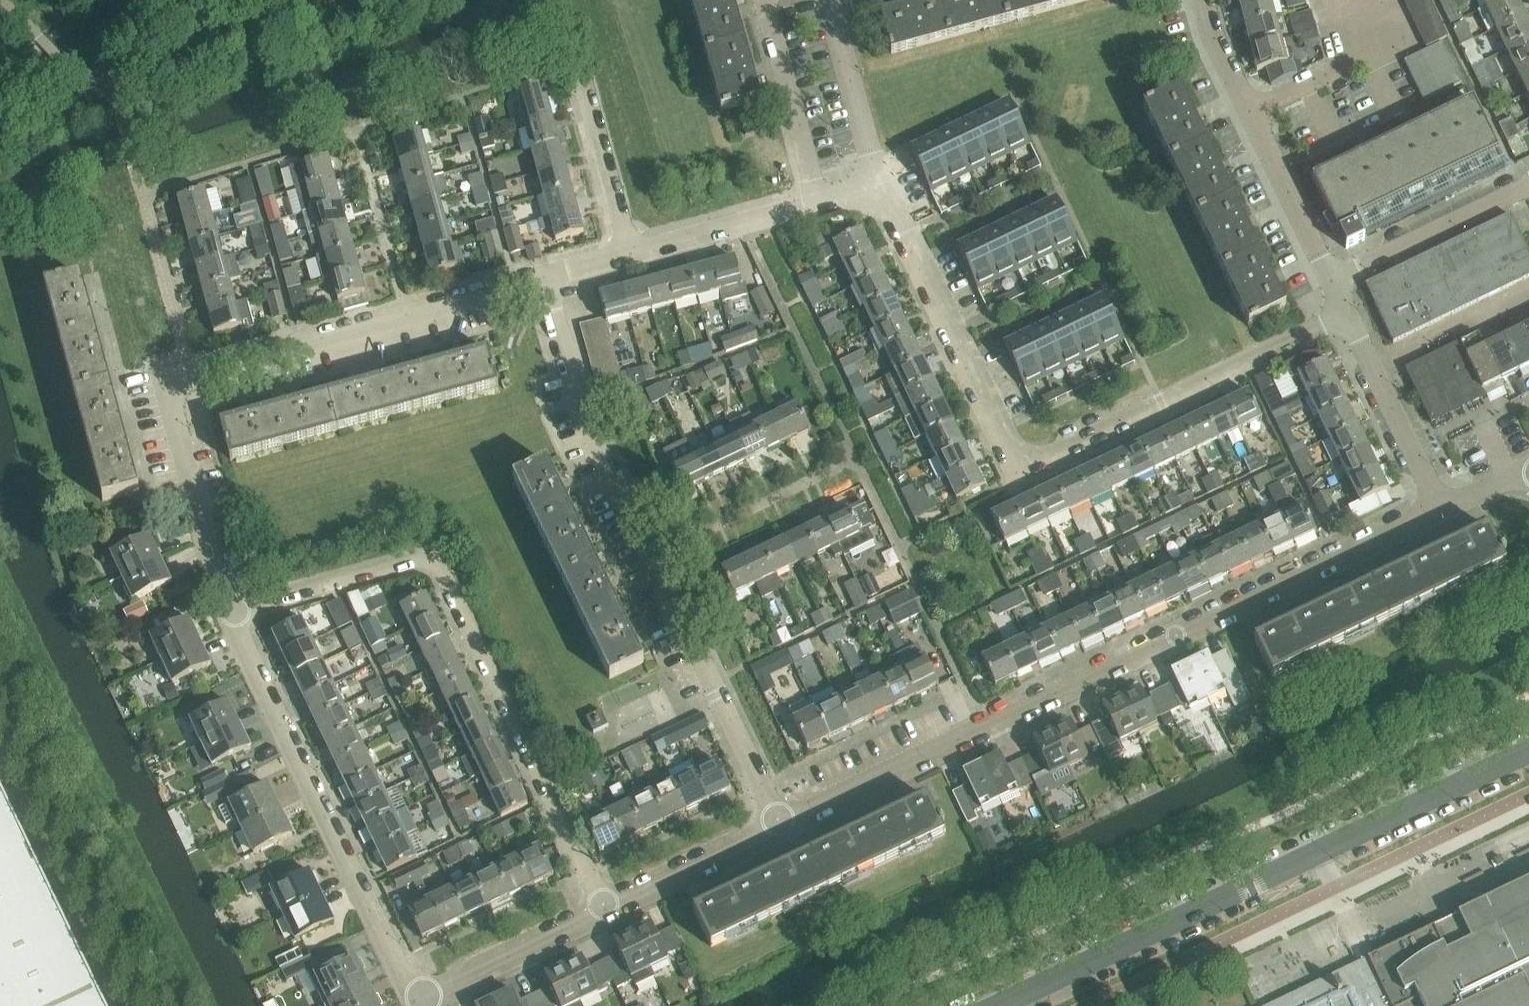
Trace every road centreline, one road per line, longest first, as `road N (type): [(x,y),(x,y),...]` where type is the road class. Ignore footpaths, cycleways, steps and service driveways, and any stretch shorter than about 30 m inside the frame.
road 1 (residential): [(777,827),(1433,512)]
road 2 (residential): [(1347,327),(1028,482),(880,184)]
road 3 (residential): [(606,908),(430,557),(227,613)]
road 4 (residential): [(777,827),(581,412),(542,279)]
road 5 (tertiary): [(1013,1001),(1528,752)]
road 6 (unclassified): [(415,1003),(227,613)]
road 7 (residential): [(190,374),(542,279)]
road 8 (residential): [(1328,283),(1207,35),(1199,0)]
road 9 (unclassified): [(227,613),(164,381),(190,374)]
road 10 (residential): [(629,252),(745,227),(880,184)]
road 11 (residential): [(1328,283),(1528,192)]
road 12 (residential): [(415,1003),(606,908)]
road 13 (residential): [(1433,512),(1347,327)]
road 14 (residential): [(629,252),(579,64)]
road 15 (residential): [(880,184),(827,0)]
road 16 (residential): [(606,908),(777,827)]

